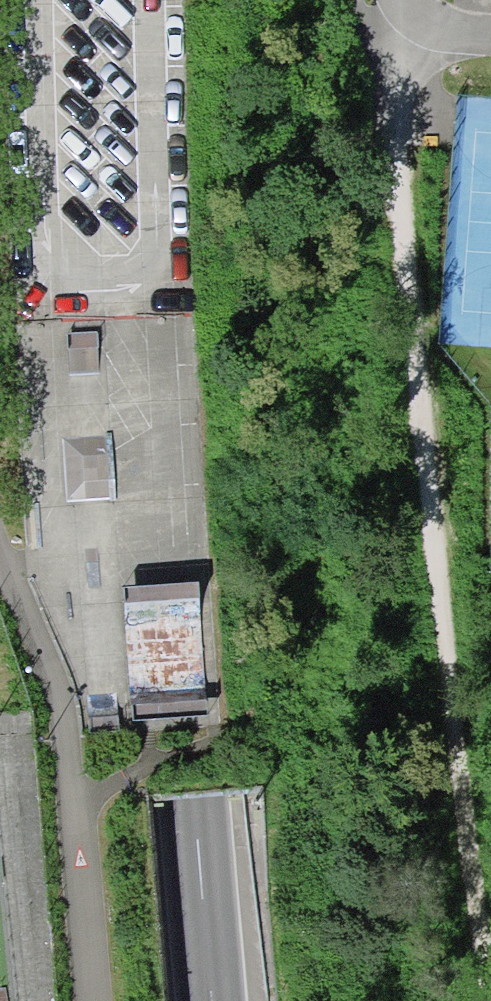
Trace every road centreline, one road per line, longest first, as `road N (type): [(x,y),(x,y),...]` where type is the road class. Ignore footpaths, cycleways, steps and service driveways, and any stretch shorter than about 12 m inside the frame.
road 1 (motorway): [(216,1000),(195,804),(154,0)]
road 2 (motorway): [(67,0),(91,630),(120,1000)]
road 3 (track): [(490,952),(396,202),(388,43)]
road 4 (track): [(0,554),(59,705),(85,1000)]

